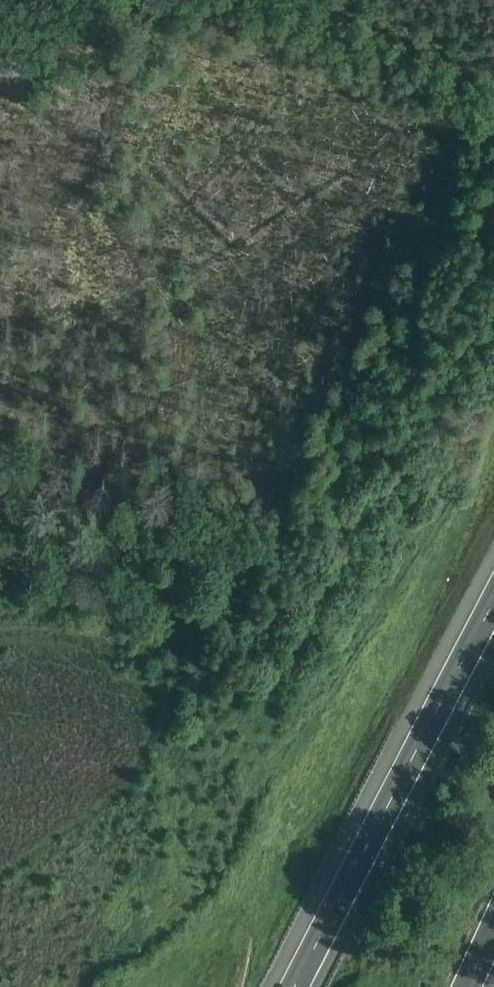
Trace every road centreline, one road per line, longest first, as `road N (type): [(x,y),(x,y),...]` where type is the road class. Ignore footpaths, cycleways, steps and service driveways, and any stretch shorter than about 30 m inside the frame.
road 1 (motorway): [(493,603),(295,986)]

